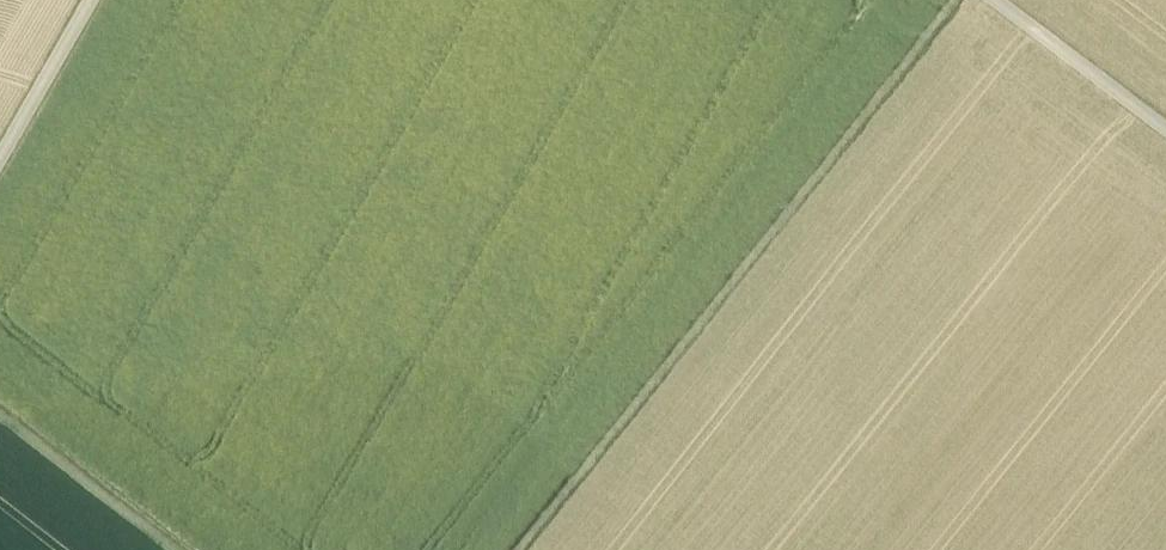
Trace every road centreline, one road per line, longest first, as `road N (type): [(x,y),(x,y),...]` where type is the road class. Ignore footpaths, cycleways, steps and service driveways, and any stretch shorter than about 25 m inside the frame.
road 1 (track): [(984,0),(782,267),(552,549)]
road 2 (track): [(181,549),(0,411)]
road 3 (track): [(1165,126),(1001,0)]
road 4 (track): [(94,0),(0,164)]

